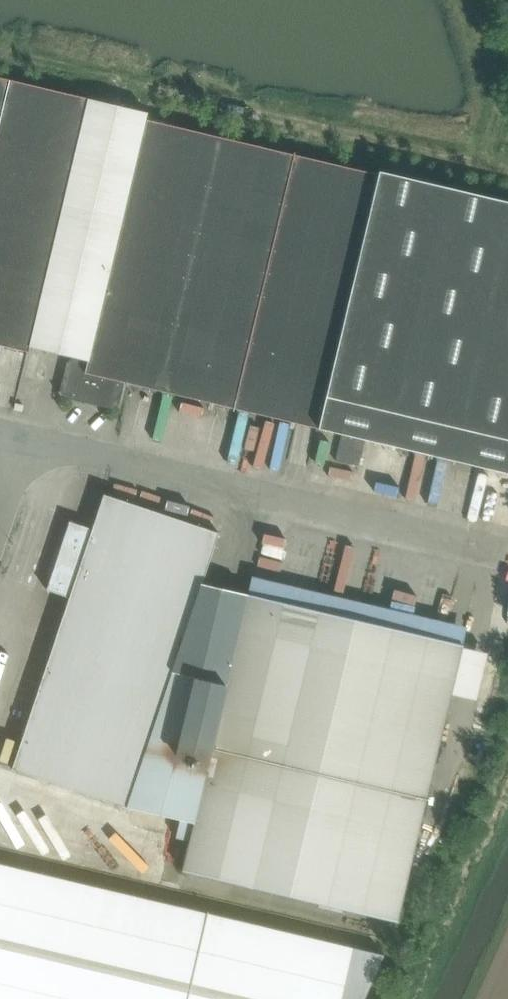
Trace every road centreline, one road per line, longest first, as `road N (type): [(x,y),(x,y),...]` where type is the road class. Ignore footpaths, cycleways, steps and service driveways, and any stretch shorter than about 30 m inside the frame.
road 1 (unclassified): [(482,544),(26,437)]

